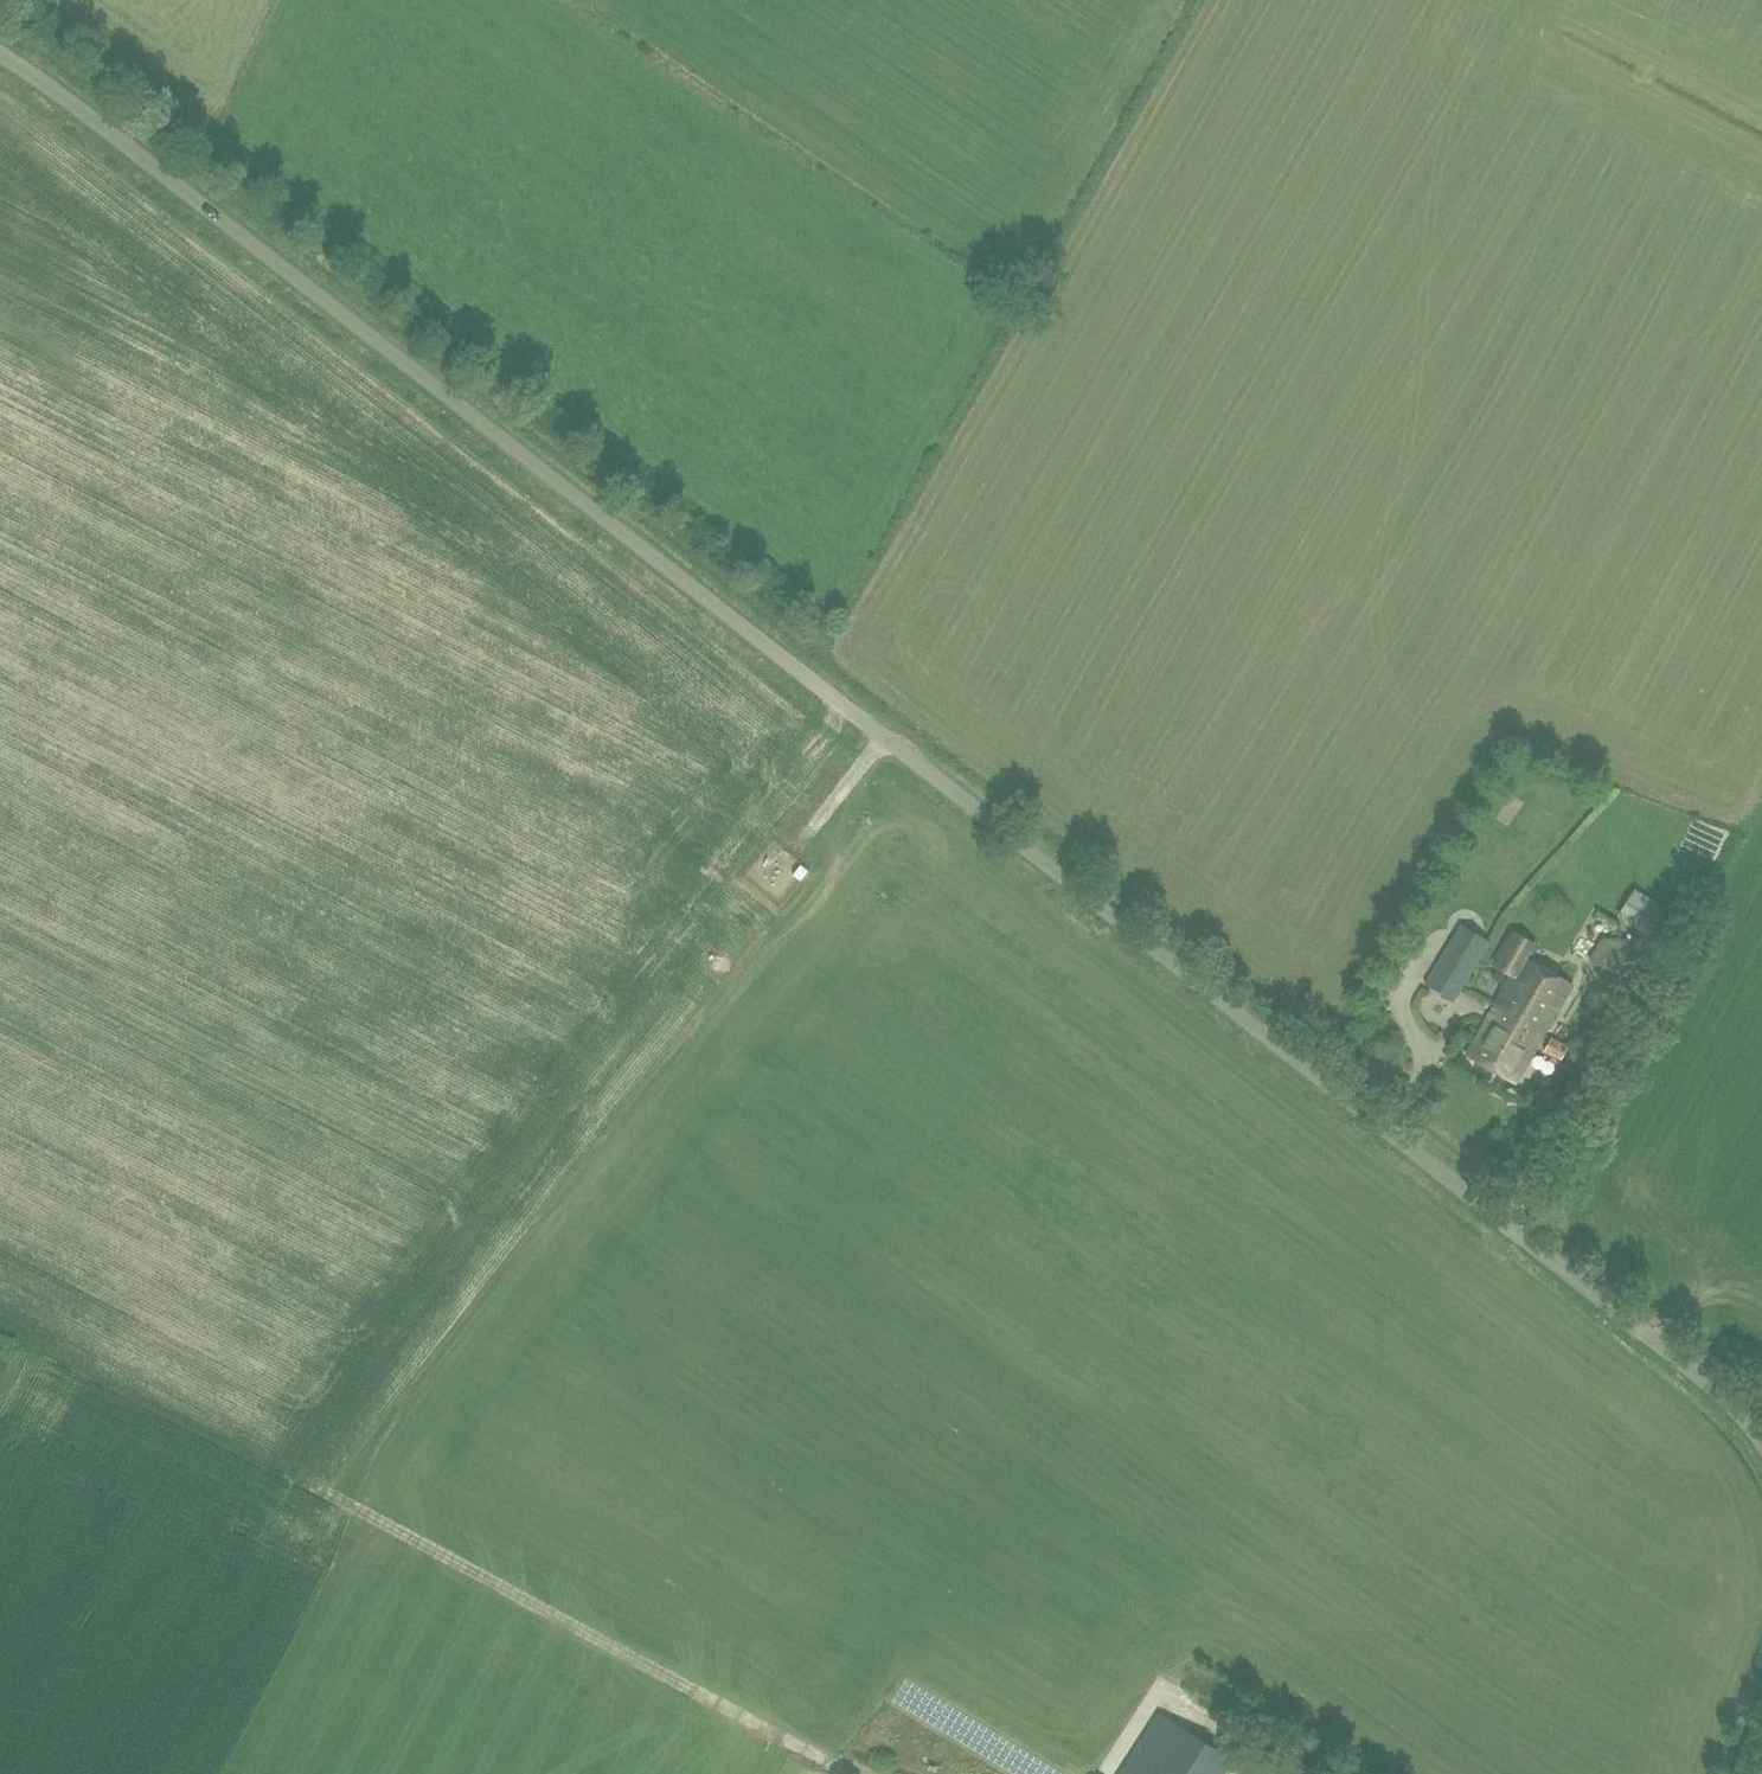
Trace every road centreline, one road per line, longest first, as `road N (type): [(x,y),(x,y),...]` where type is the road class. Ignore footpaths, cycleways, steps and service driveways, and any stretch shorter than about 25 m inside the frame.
road 1 (unclassified): [(1761,1426),(0,55)]
road 2 (track): [(835,1764),(282,1469)]

